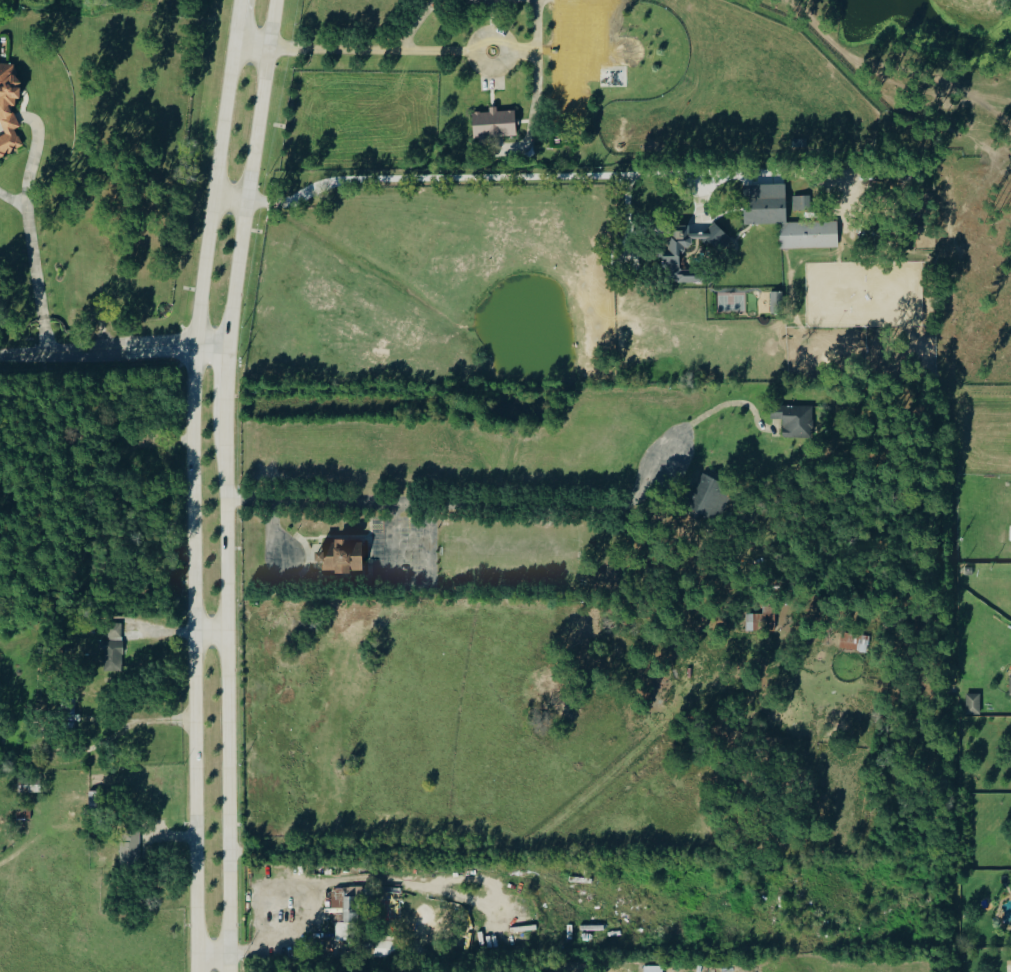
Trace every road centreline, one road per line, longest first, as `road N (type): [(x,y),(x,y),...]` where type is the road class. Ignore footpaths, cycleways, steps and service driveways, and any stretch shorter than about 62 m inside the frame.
road 1 (secondary): [(240,0),(194,347),(197,971)]
road 2 (secondary): [(230,971),(228,402)]
road 3 (secondary): [(228,346),(268,46)]
road 4 (tertiary): [(0,355),(228,346)]

